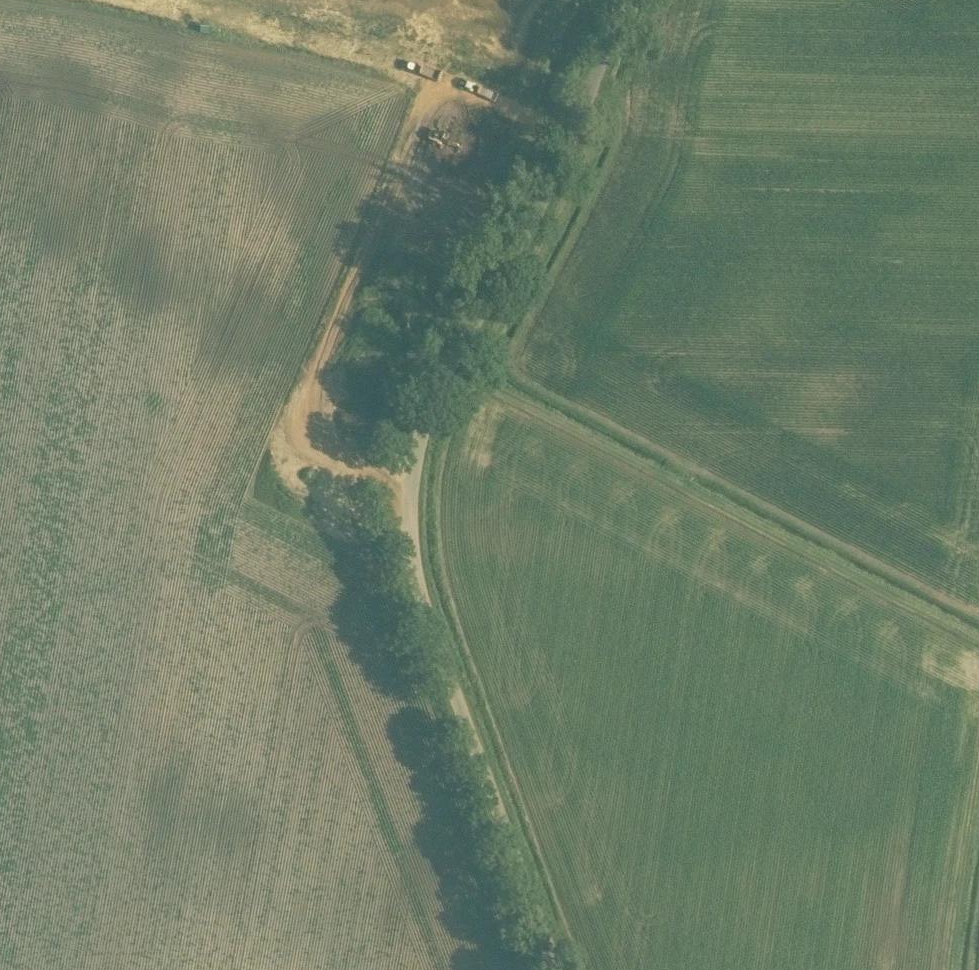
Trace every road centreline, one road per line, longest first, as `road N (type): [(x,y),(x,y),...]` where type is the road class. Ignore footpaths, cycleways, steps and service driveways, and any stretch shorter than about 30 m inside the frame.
road 1 (unclassified): [(558,969),(435,624),(417,553),(416,496),(424,442),(597,70),(621,0)]

